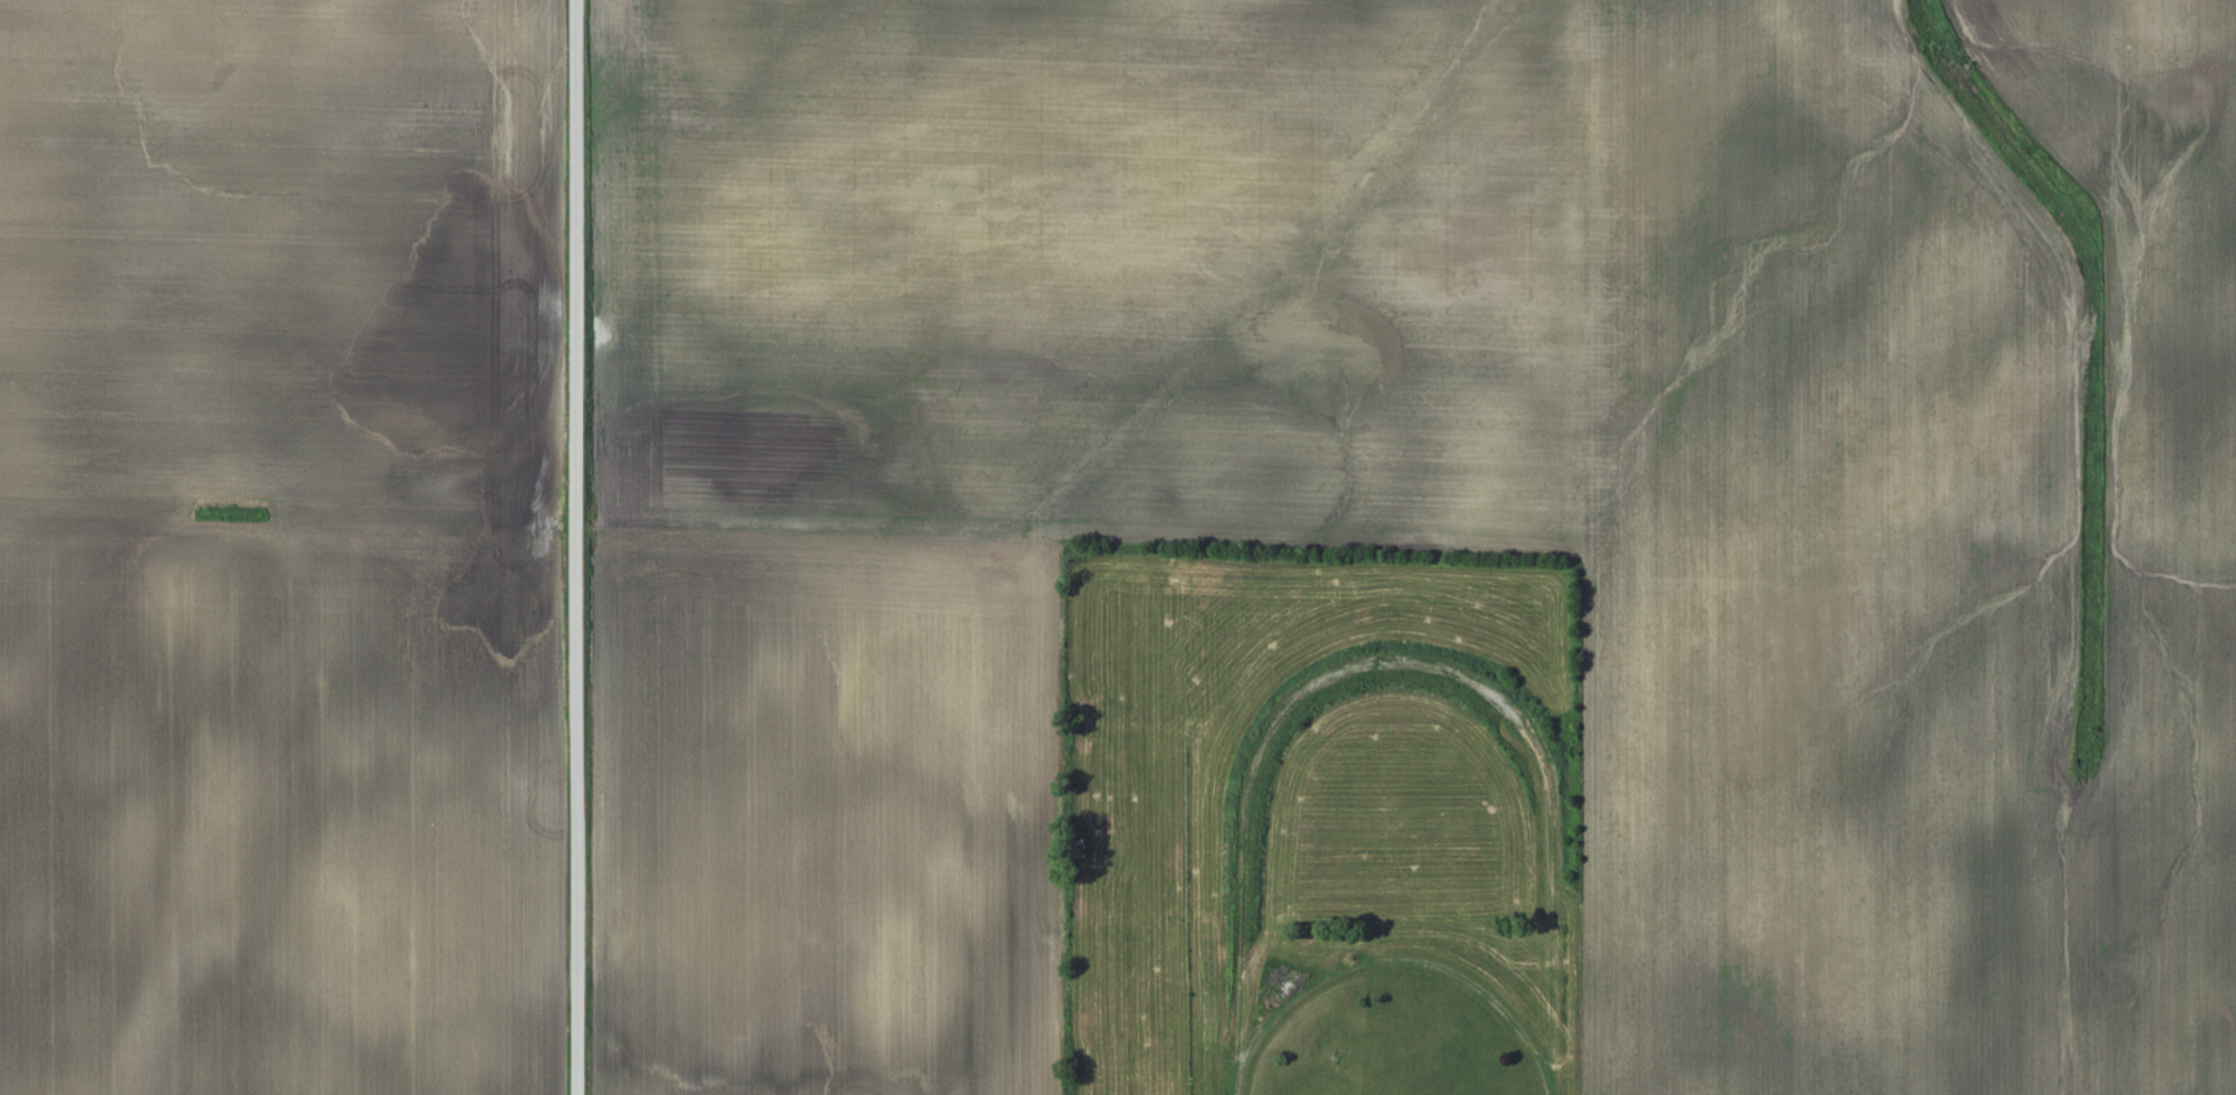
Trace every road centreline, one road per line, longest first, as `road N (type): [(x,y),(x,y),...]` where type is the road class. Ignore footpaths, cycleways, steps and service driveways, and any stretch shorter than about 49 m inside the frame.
road 1 (residential): [(577,1094),(576,0)]

